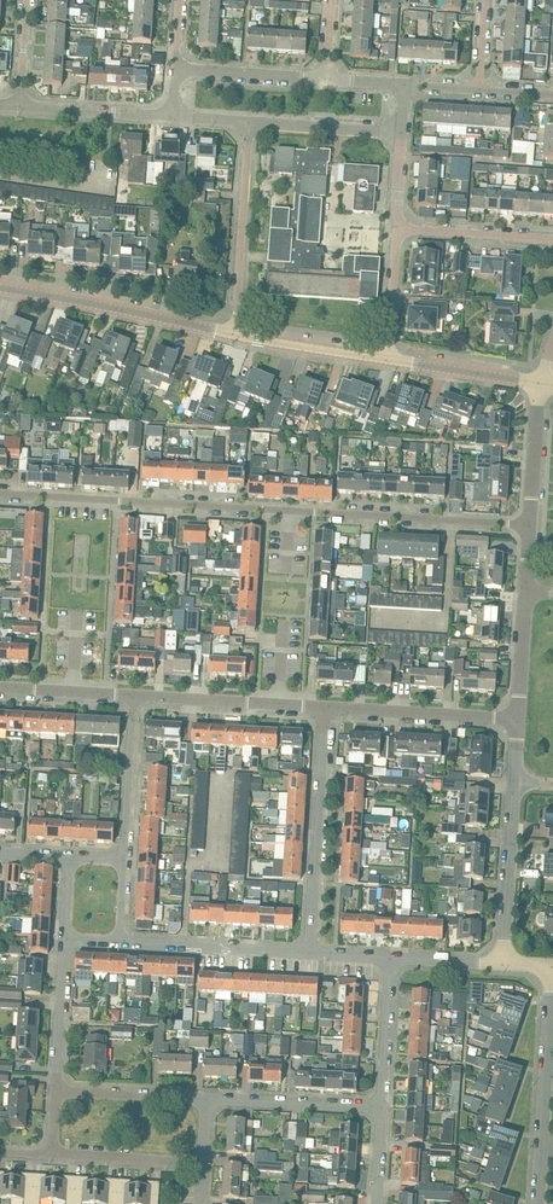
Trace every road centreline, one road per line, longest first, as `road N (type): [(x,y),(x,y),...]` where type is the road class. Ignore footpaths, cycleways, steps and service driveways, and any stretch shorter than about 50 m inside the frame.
road 1 (residential): [(530,525),(0,493)]
road 2 (residential): [(310,953),(324,707)]
road 3 (residential): [(235,335),(0,287)]
road 4 (unclassified): [(250,121),(235,335)]
road 5 (residential): [(518,718),(324,707)]
road 6 (residential): [(324,707),(133,695)]
road 7 (residential): [(310,953),(119,942)]
road 8 (residential): [(541,1150),(551,965)]
road 9 (residential): [(503,963),(514,781)]
road 10 (residential): [(381,1109),(205,1099)]
road 11 (residential): [(123,859),(133,695)]
road 12 (residential): [(389,359),(235,335)]
road 13 (residential): [(542,383),(389,359)]
road 14 (residential): [(57,1091),(65,938)]
road 15 (unclassified): [(172,116),(20,105)]
road 16 (residential): [(400,228),(552,238)]
road 17 (residential): [(381,1109),(390,957)]
road 18 (unclassified): [(401,133),(250,121)]
road 19 (unclassified): [(326,78),(175,68)]
road 20 (residential): [(202,1162),(53,1154)]
road 21 (residential): [(205,1099),(57,1091)]
road 22 (residential): [(530,525),(542,383)]
road 23 (unclassified): [(389,359),(400,228)]
road 24 (residential): [(518,718),(526,591)]

